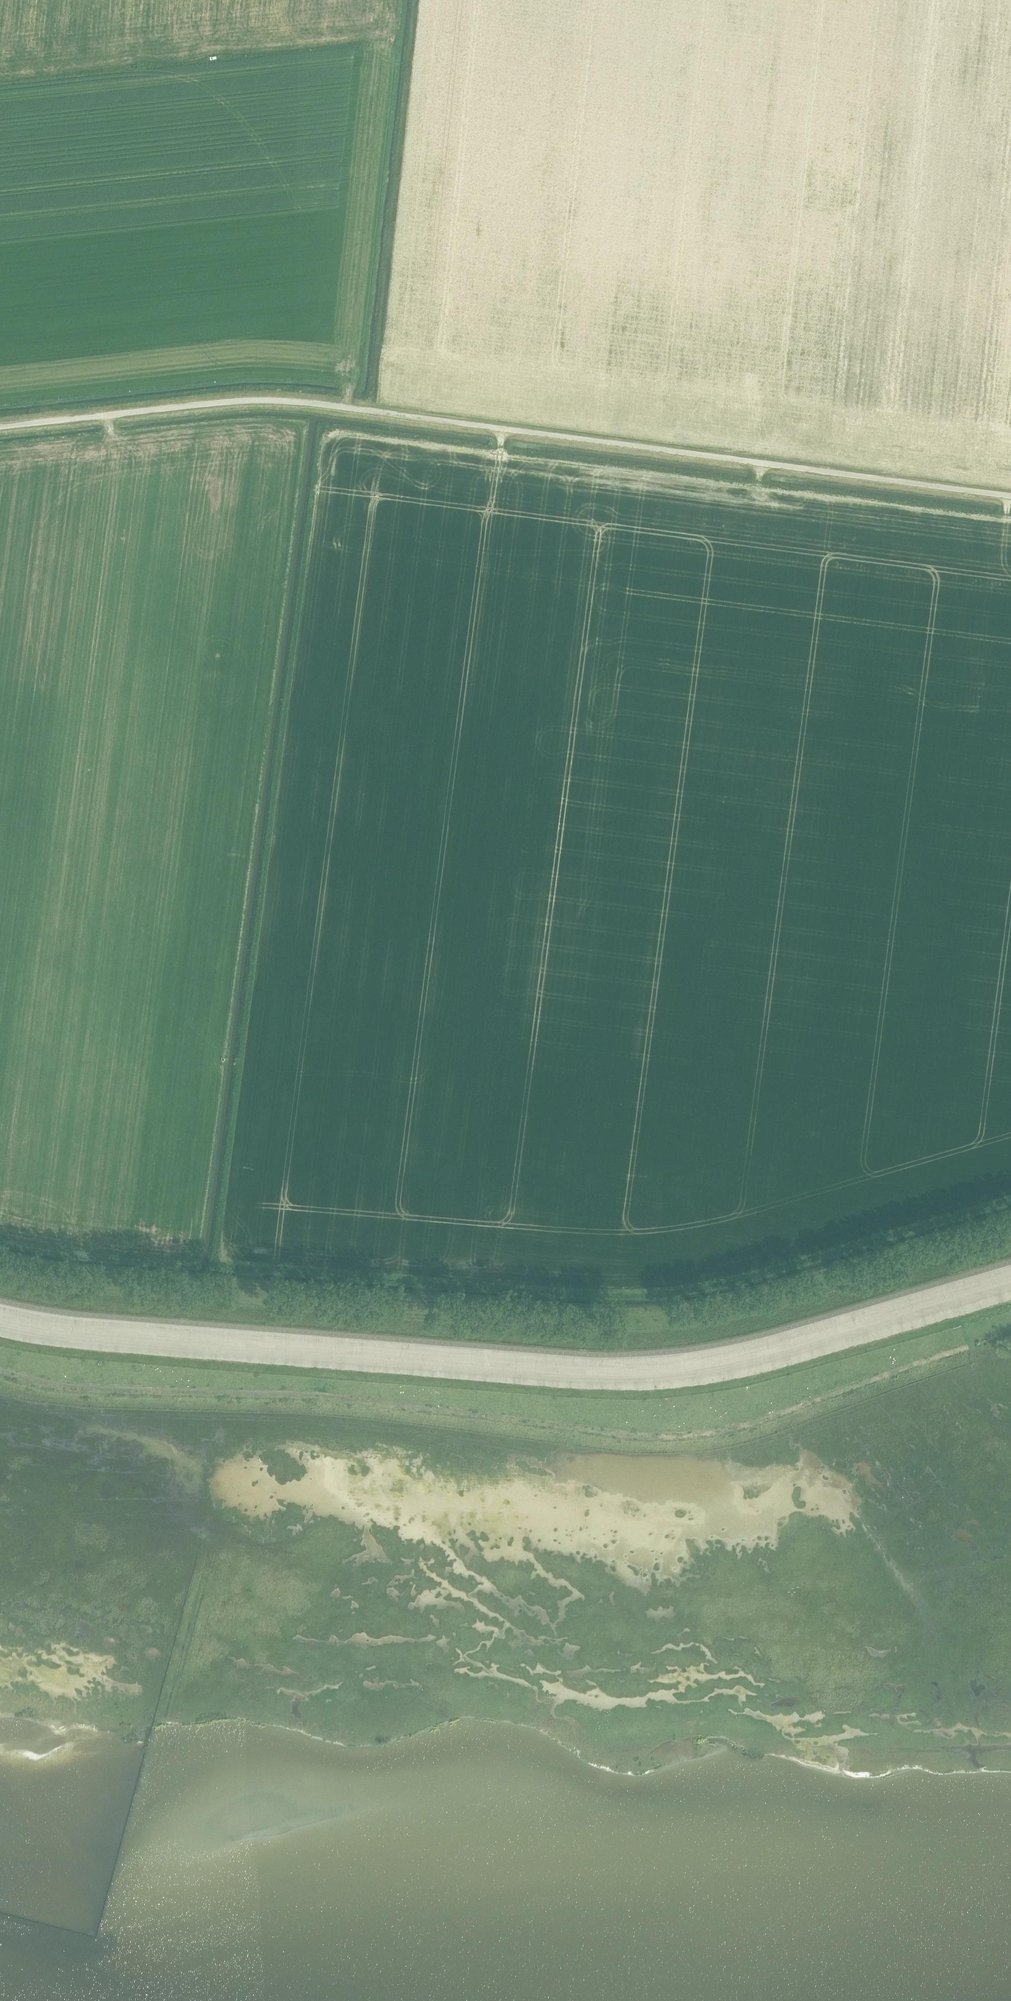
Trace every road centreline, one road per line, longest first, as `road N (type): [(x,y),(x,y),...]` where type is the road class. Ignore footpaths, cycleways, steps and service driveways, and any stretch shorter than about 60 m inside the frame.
road 1 (unclassified): [(1010,496),(304,402),(225,401),(0,426)]

